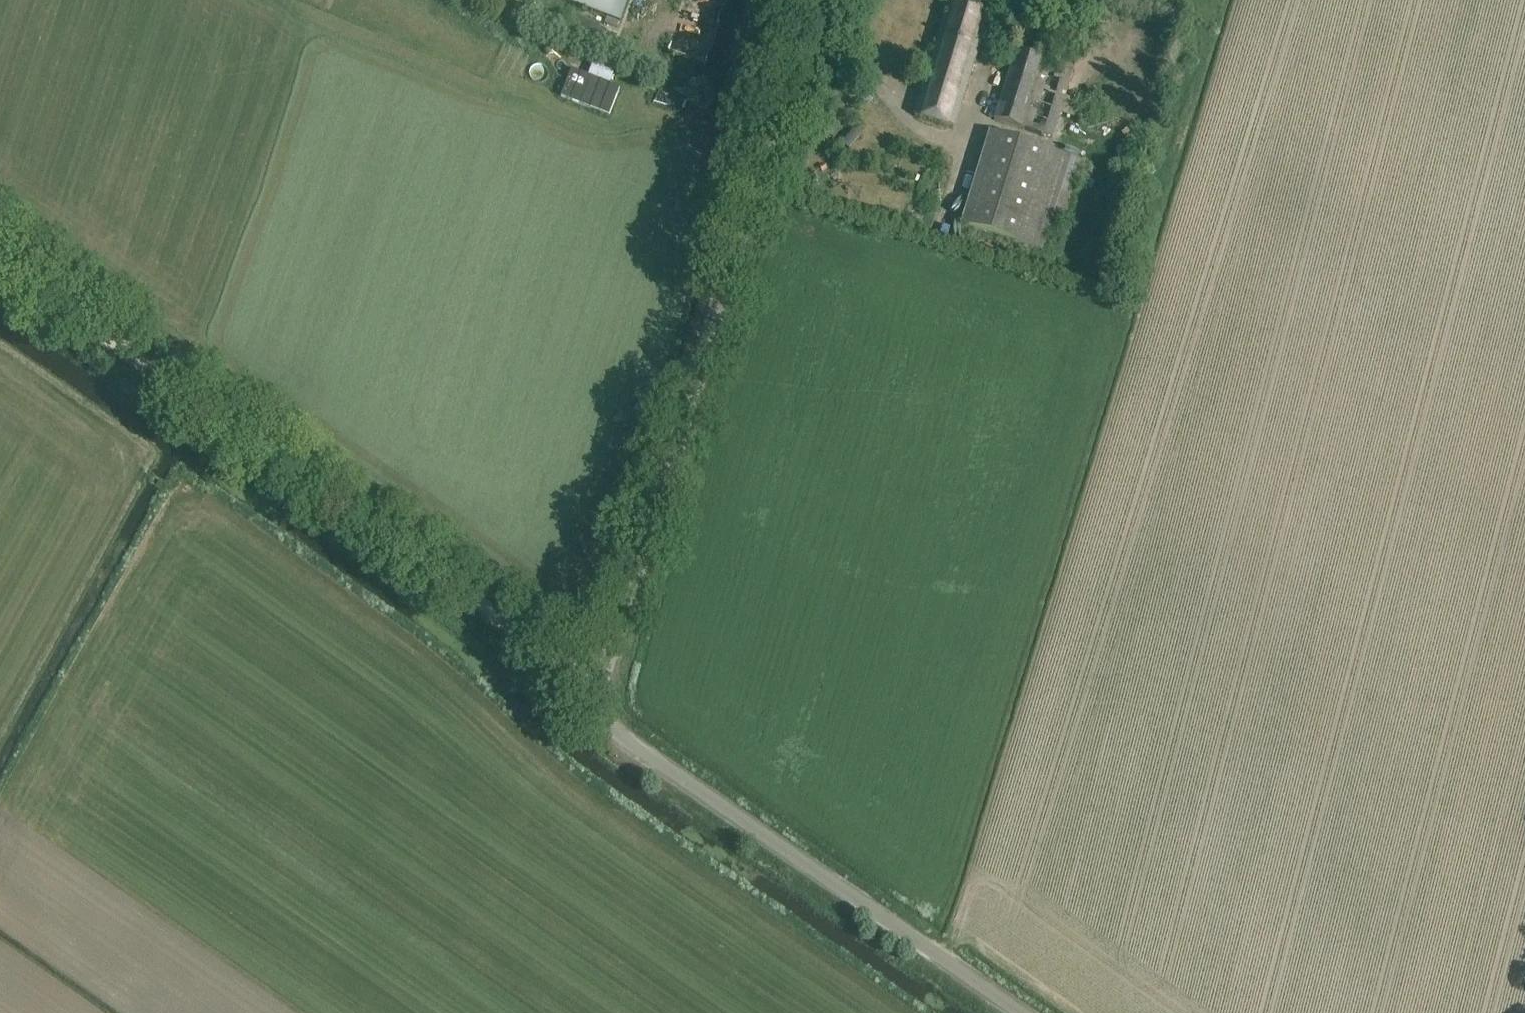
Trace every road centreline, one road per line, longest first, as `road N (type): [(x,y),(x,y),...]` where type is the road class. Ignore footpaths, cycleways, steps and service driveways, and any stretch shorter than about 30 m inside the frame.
road 1 (unclassified): [(1020,1012),(618,733),(598,707),(815,0)]
road 2 (track): [(0,260),(598,689)]

